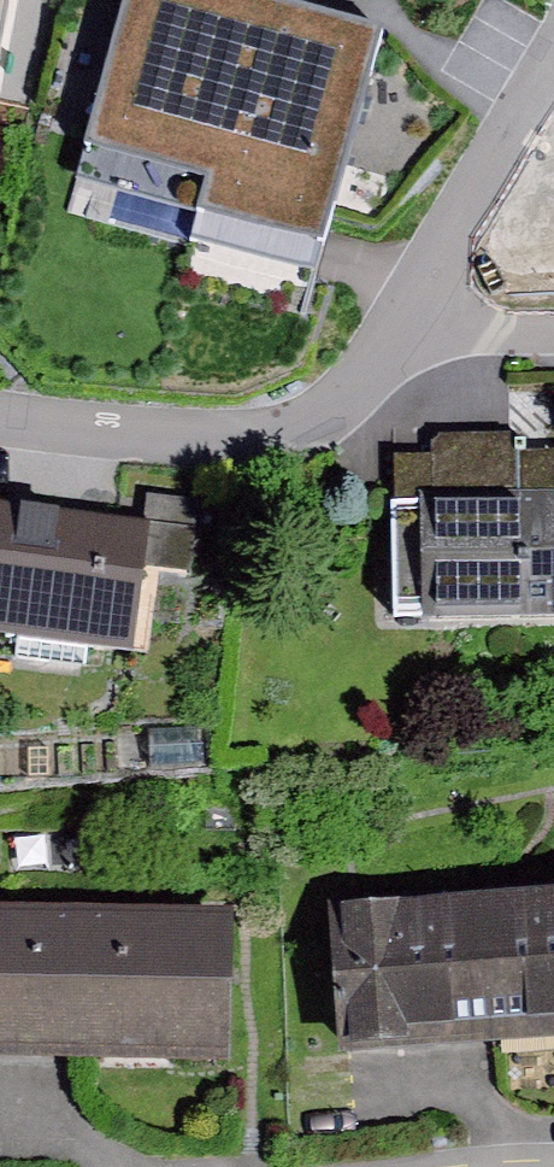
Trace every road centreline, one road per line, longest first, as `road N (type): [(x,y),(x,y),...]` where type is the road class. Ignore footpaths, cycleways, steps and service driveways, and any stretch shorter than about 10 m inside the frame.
road 1 (residential): [(0,415),(274,440),(339,412),(405,328)]
road 2 (residential): [(405,328),(553,53)]
road 3 (unclassified): [(405,328),(553,333)]

